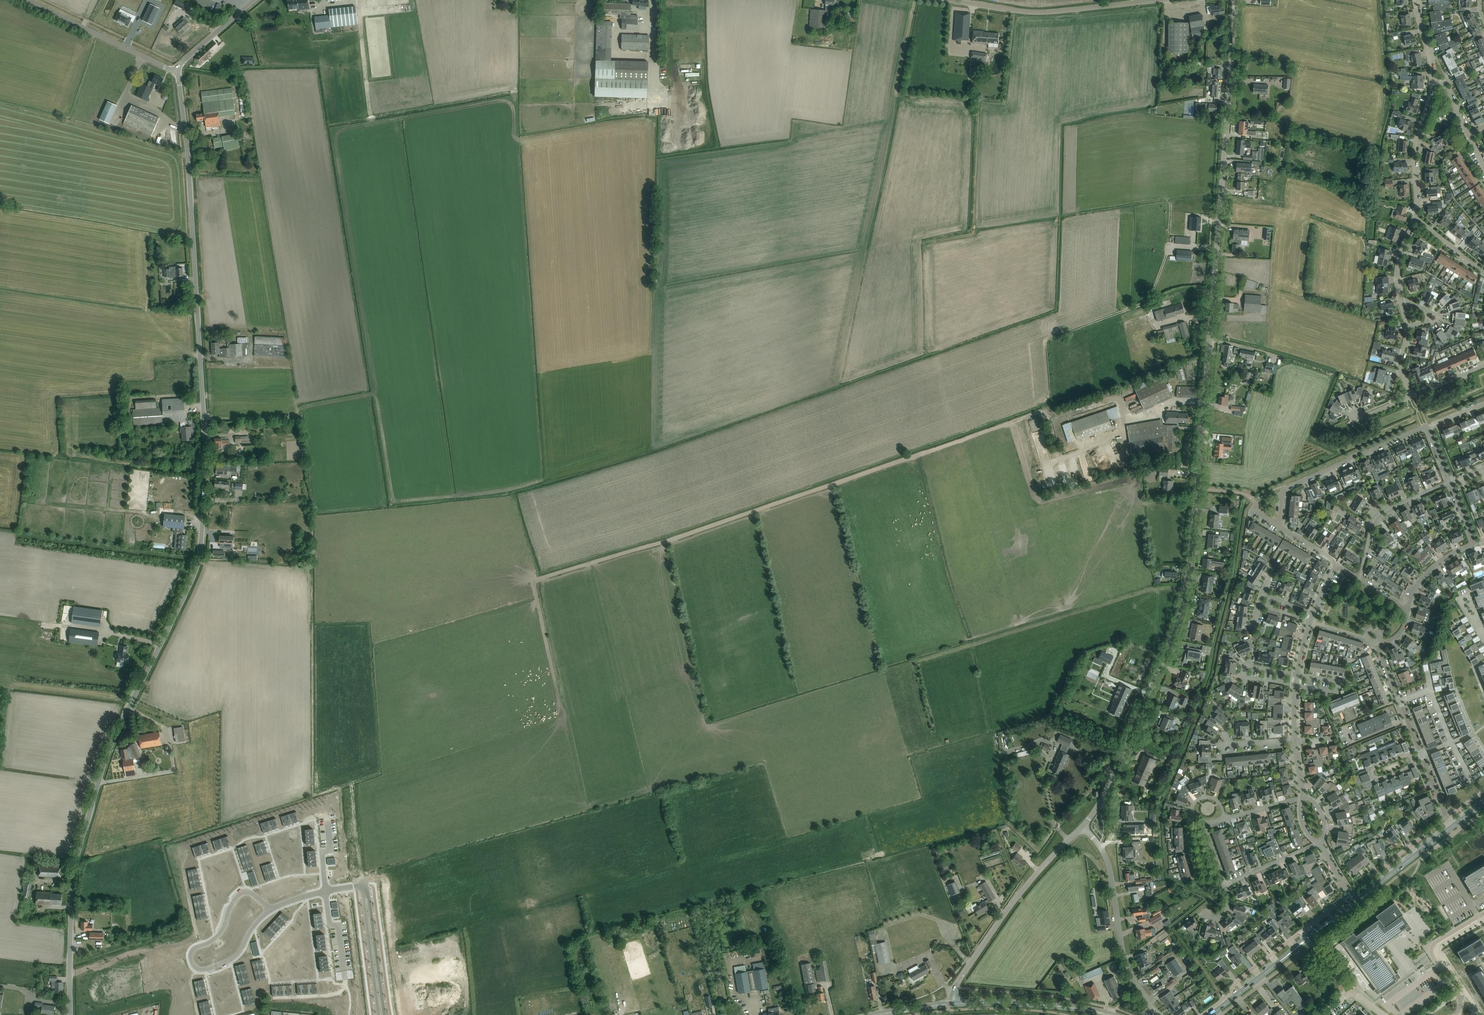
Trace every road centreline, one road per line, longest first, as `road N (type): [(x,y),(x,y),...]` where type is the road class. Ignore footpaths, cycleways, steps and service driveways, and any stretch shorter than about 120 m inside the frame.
road 1 (unclassified): [(70,1014),(76,859),(113,743),(192,584),(205,528),(205,408),(177,71)]
road 2 (unclassified): [(1083,826),(1111,778),(1185,590),(1236,0)]
road 3 (track): [(710,725),(1147,590),(1185,590)]
road 4 (unknown): [(1199,465),(1231,476),(1285,459),(1289,426),(1321,374),(1341,317),(1347,244),(1258,211),(1220,207)]
road 5 (residential): [(1450,482),(1427,426),(1284,490),(1281,526)]
road 6 (residential): [(270,910),(239,893),(218,935),(191,950),(193,965),(208,969),(233,958),(263,916)]
road 7 (unclassified): [(951,0),(1040,12),(1161,0)]
road 8 (unclassified): [(955,987),(1021,892),(1083,826)]
road 9 (residential): [(1151,1009),(1122,955),(1107,860),(1083,826)]
road 10 (secondary): [(1210,1014),(1356,902)]
road 11 (unclassified): [(177,71),(24,0)]
road 12 (residential): [(1407,611),(1427,571),(1473,543),(1450,482)]
road 13 (secondary): [(959,1003),(1108,1014)]
road 14 (residential): [(1359,579),(1376,518),(1450,482)]
road 15 (residential): [(1416,217),(1412,154),(1432,82)]
road 16 (unclassified): [(384,1014),(367,885)]
road 17 (unclassified): [(362,886),(377,1014)]
road 18 (secondary): [(1356,902),(1453,826)]

